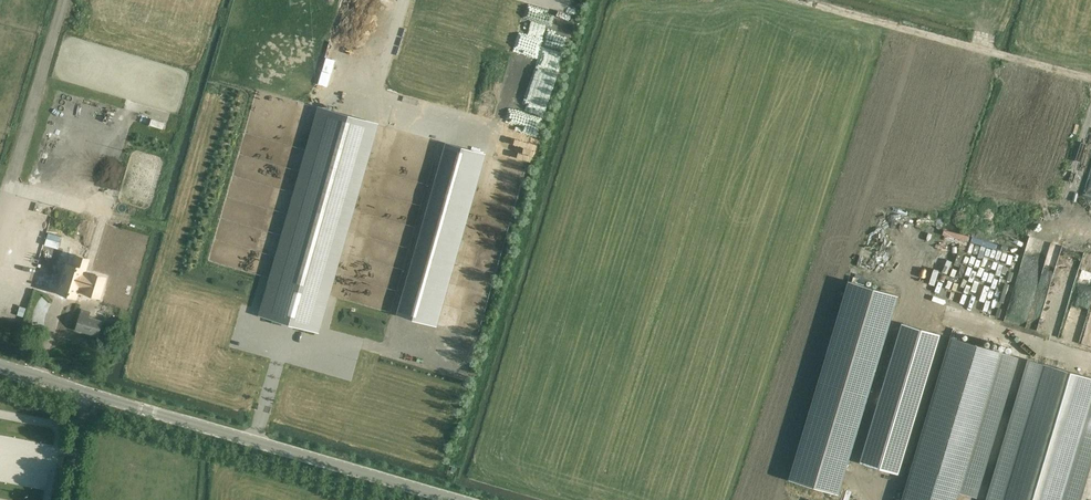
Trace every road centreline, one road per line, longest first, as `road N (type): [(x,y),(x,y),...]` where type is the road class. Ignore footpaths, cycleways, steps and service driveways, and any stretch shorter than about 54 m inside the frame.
road 1 (unclassified): [(455,499),(0,369)]

